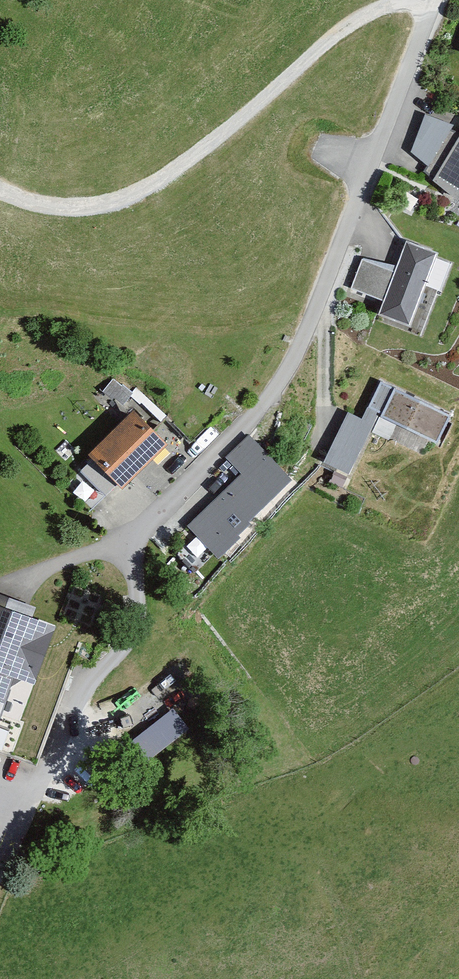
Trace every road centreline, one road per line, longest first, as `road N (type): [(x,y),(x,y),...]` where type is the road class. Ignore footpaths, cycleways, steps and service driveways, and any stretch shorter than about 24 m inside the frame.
road 1 (residential): [(14,587),(125,542),(265,404),(298,353),(371,179),(434,0)]
road 2 (track): [(0,192),(46,209),(122,204),(274,96),(359,20),(407,0),(434,0)]
road 3 (track): [(0,865),(83,686),(129,639),(138,585),(125,542)]

